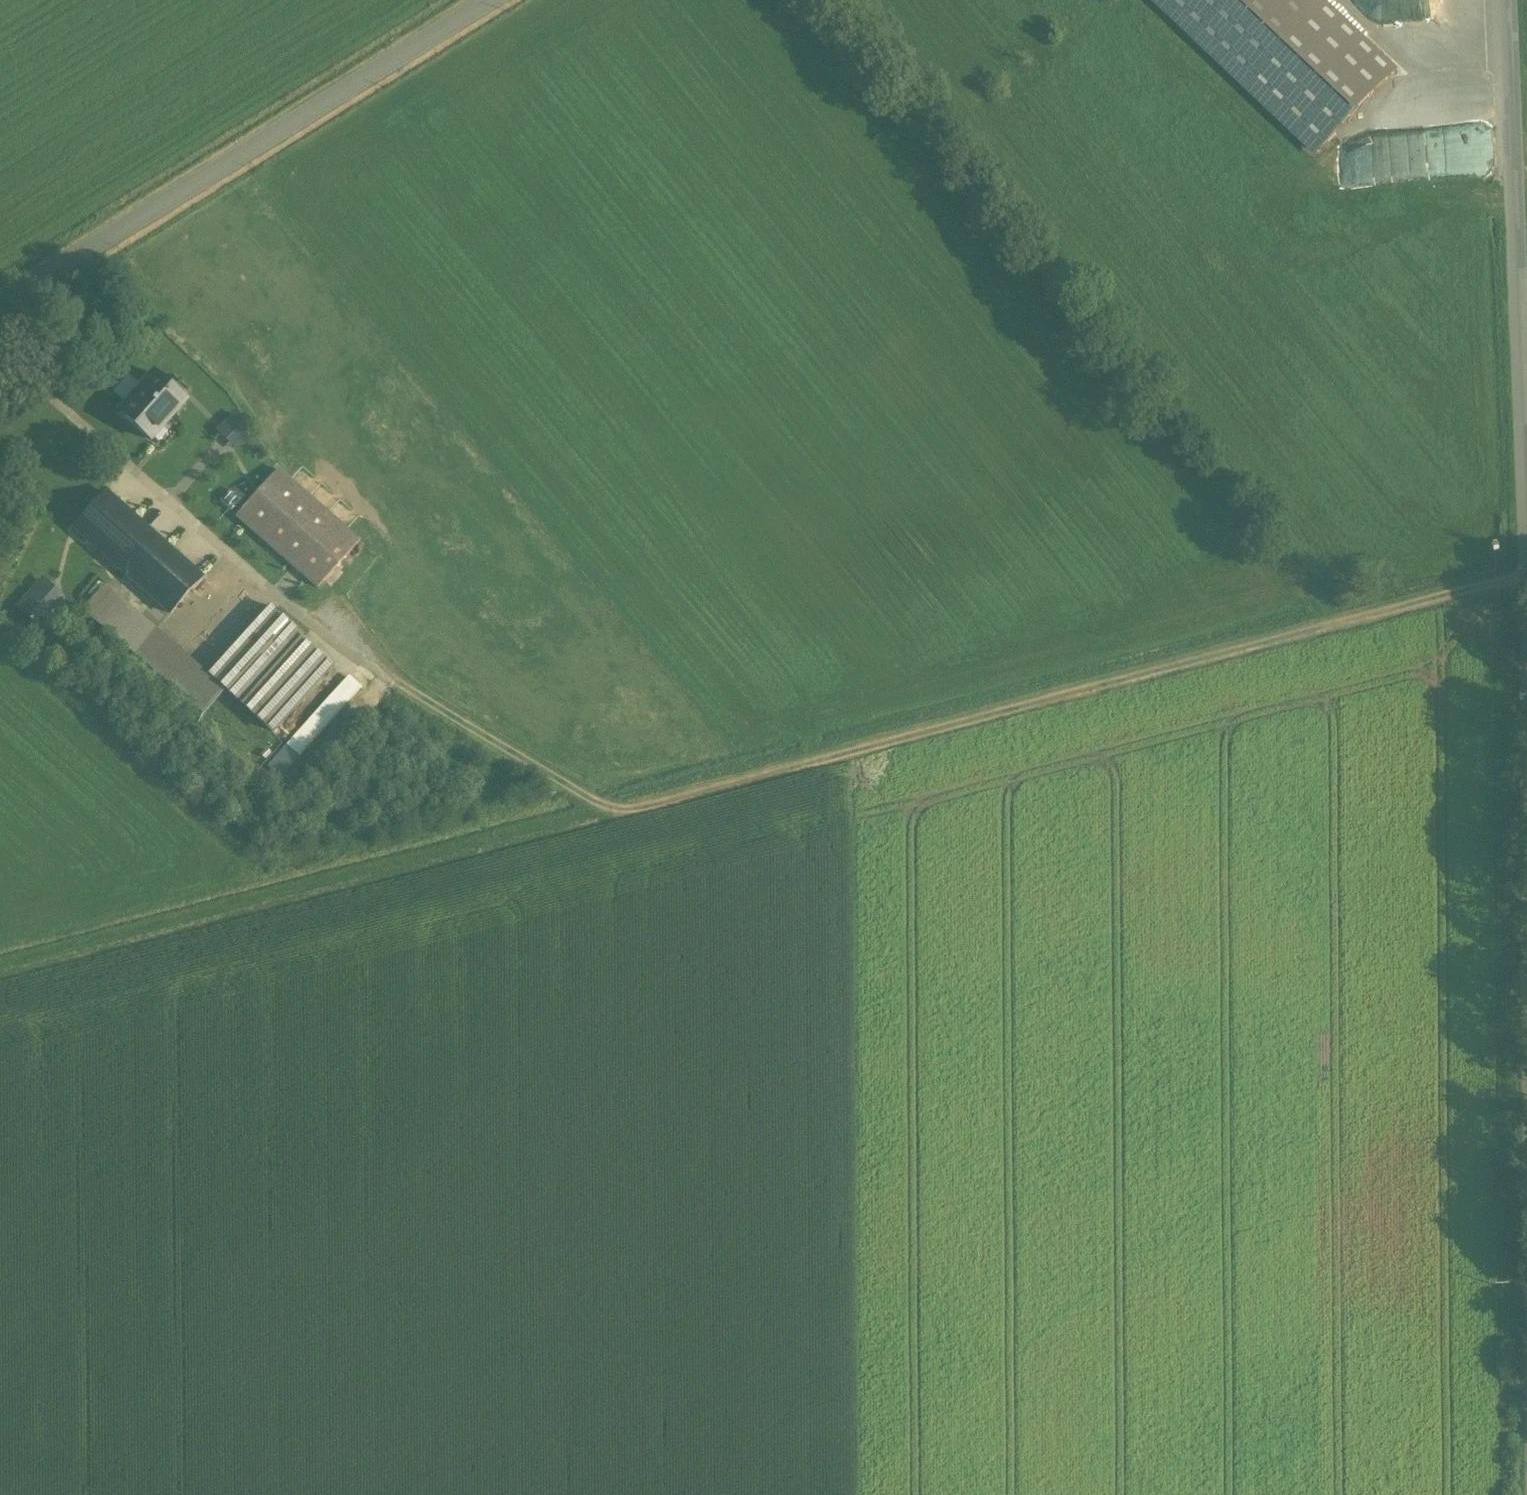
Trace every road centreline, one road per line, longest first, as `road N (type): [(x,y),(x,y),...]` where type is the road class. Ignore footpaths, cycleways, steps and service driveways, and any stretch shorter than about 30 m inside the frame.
road 1 (track): [(1526,576),(626,811),(390,677),(295,591)]
road 2 (tertiary): [(0,305),(490,0)]
road 3 (unclassified): [(1508,0),(1526,464)]

